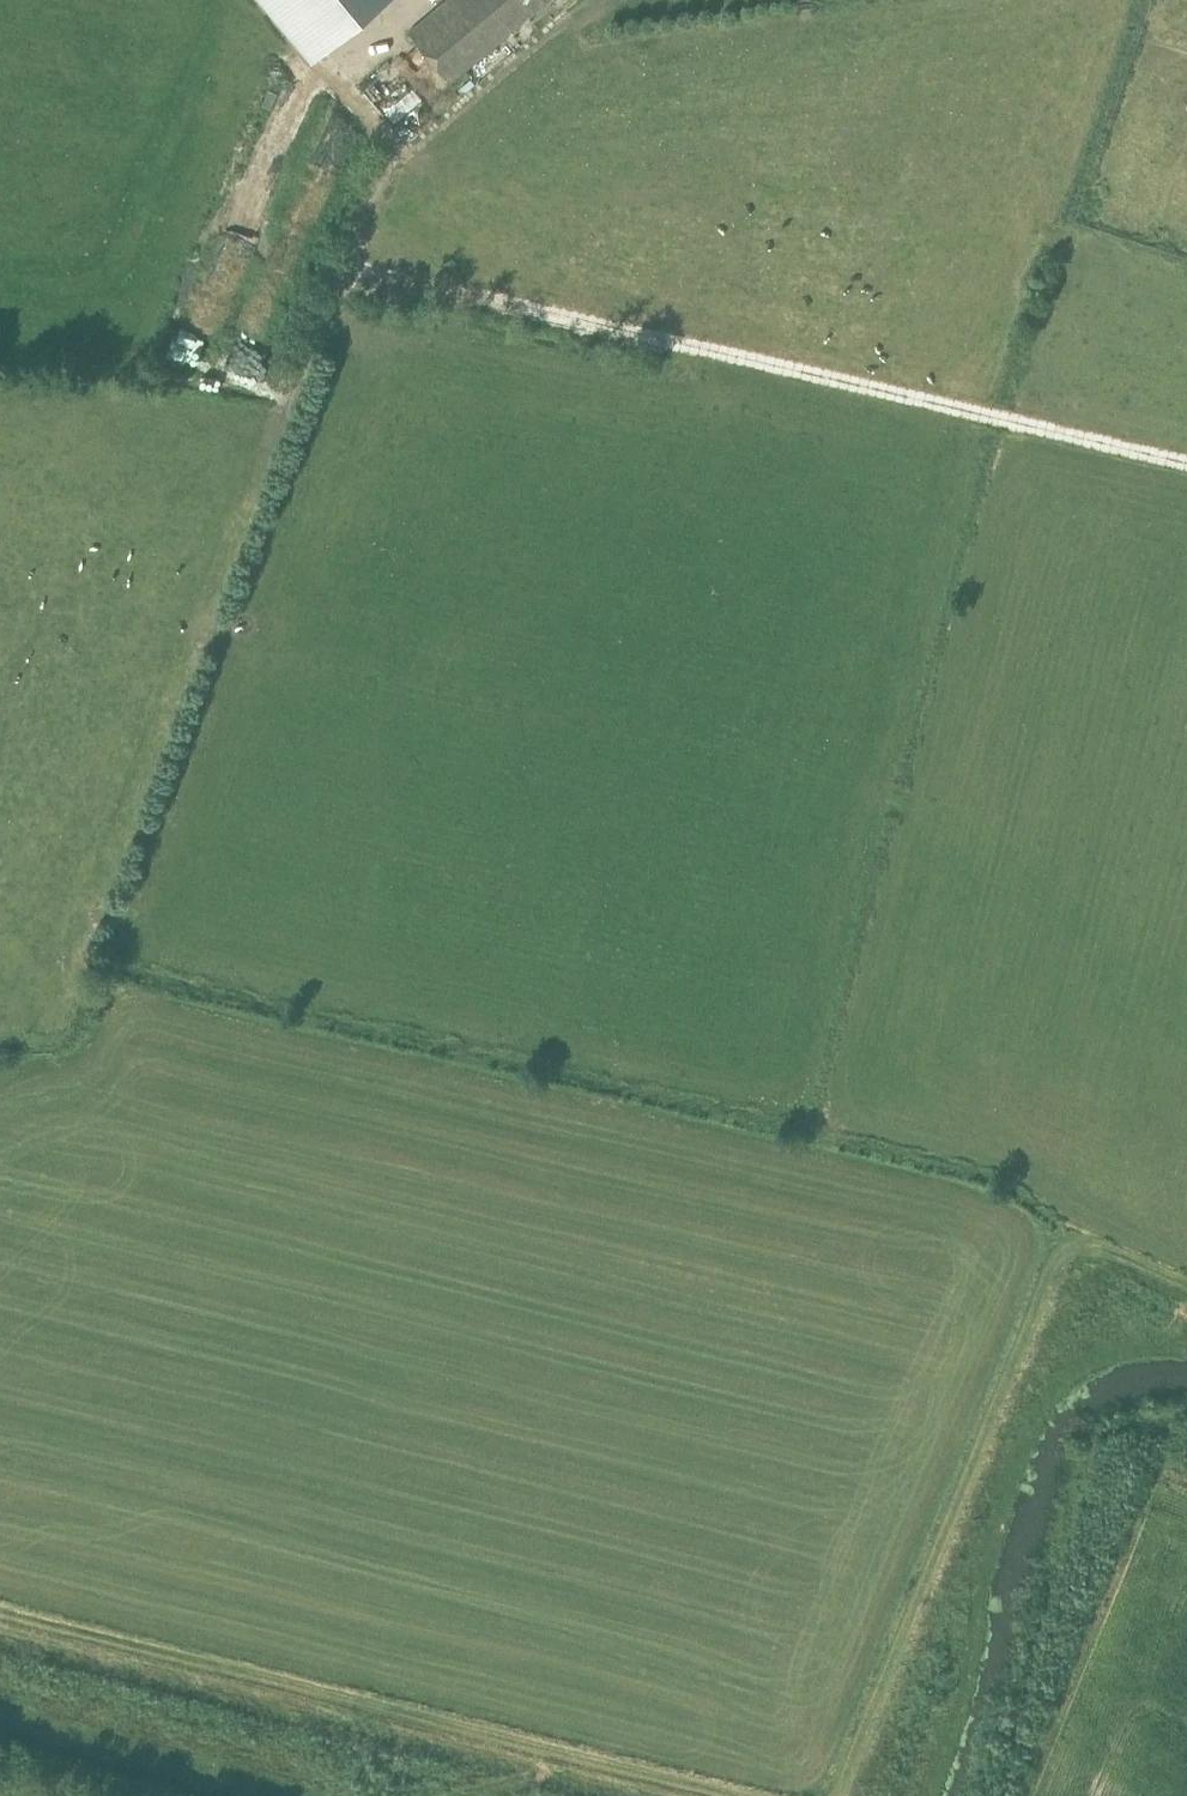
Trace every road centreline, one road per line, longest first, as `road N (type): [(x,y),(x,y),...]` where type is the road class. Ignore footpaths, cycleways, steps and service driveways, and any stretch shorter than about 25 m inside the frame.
road 1 (track): [(1186,463),(350,268)]

